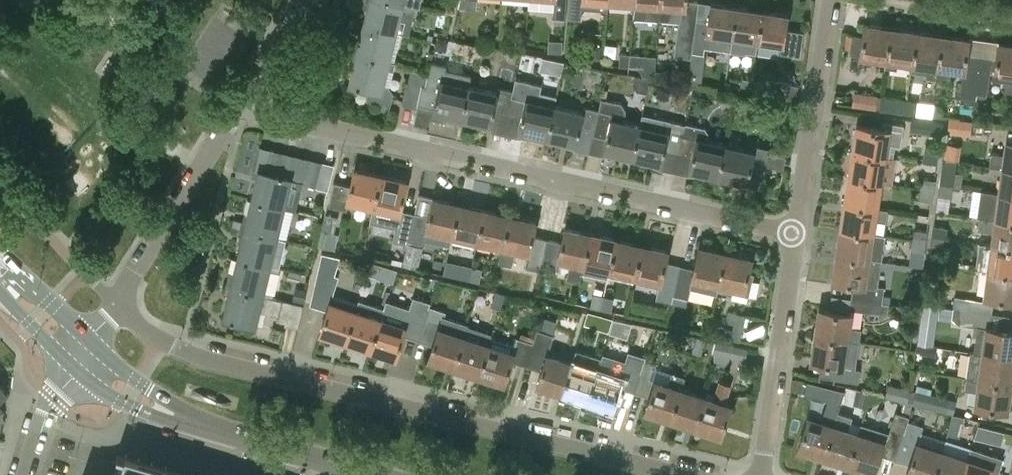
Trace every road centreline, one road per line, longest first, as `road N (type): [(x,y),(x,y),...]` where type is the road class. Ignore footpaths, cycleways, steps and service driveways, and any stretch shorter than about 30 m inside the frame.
road 1 (residential): [(681,474),(201,360),(158,342),(117,308)]
road 2 (residential): [(795,232),(239,108)]
road 3 (residential): [(758,474),(795,232)]
road 4 (residential): [(795,232),(831,0)]
road 5 (residential): [(117,308),(239,108)]
road 6 (secondary): [(201,426),(368,474)]
road 7 (secondary): [(72,366),(119,403),(201,426)]
road 8 (secondary): [(201,426),(88,340)]
road 9 (residential): [(239,108),(307,0)]

